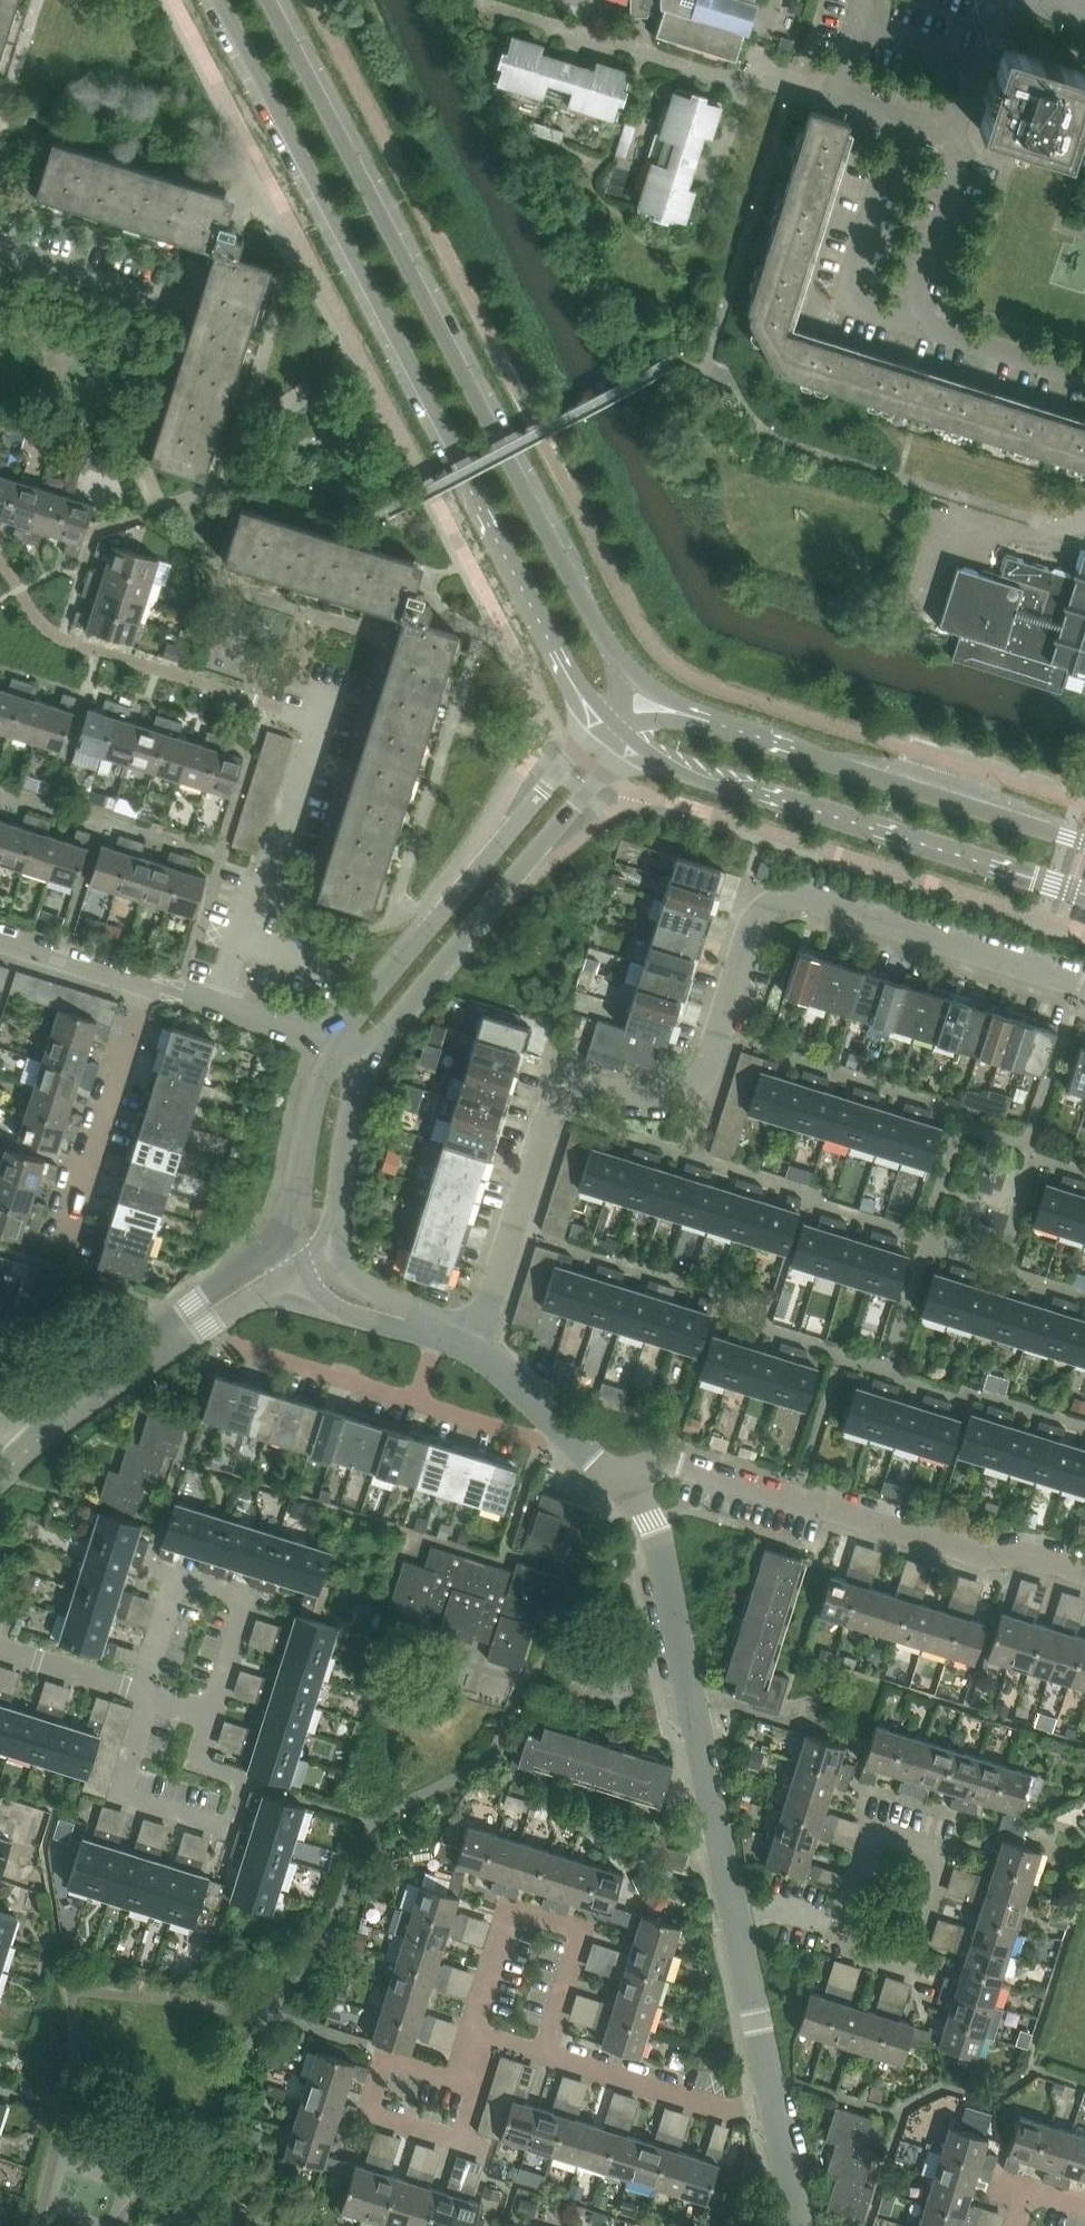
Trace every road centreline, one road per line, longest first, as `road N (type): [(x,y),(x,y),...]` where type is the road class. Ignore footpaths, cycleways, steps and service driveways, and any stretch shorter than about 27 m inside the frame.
road 1 (residential): [(1084,989),(810,905),(770,905),(749,926),(706,1062),(685,1088),(659,1096),(580,1091),(543,1124),(474,1343)]
road 2 (tertiary): [(215,0),(480,508),(598,714)]
road 3 (tertiary): [(630,678),(273,0)]
road 4 (residential): [(1084,377),(853,304),(846,294),(898,117),(834,97),(864,0)]
road 5 (residential): [(630,1491),(651,1469),(682,1465),(958,1550),(1084,1571)]
road 6 (tertiary): [(633,747),(674,770),(1084,894)]
road 7 (residential): [(733,1924),(662,1571),(630,1491)]
road 8 (tertiary): [(1084,841),(666,709)]
road 9 (tertiary): [(598,714),(341,1033)]
road 10 (tertiary): [(373,1042),(633,747)]
road 11 (residential): [(149,1698),(209,1717),(247,1605),(241,1594),(176,1578),(143,1669)]
road 12 (residential): [(545,2055),(581,1929),(510,1907),(471,2032),(489,2038)]
road 13 (tertiary): [(26,1453),(92,1389),(292,1256)]
road 14 (residential): [(224,1000),(258,889),(274,874),(328,698)]
road 15 (residential): [(841,1924),(844,1950),(898,1968),(915,1953),(941,1868),(932,1846),(882,1832)]
road 16 (residential): [(66,1239),(143,988)]
road 17 (residential): [(545,2055),(744,2112),(773,2112)]
road 18 (tertiary): [(292,1256),(324,1220),(373,1042)]
road 19 (tertiary): [(341,1033),(309,1129),(292,1256)]
road 20 (residential): [(630,1491),(474,1343)]
road 21 (residential): [(221,1826),(119,1795),(149,1698)]
road 22 (residential): [(474,1343),(368,1308),(292,1256)]
road 23 (residential): [(187,311),(0,251)]
road 24 (residential): [(773,2112),(733,1924)]
road 25 (residential): [(149,1698),(0,1651)]
road 26 (residential): [(143,988),(0,942)]
road 27 (residential): [(490,2154),(457,2144),(489,2038)]
road 28 (residential): [(341,1033),(224,1000)]

